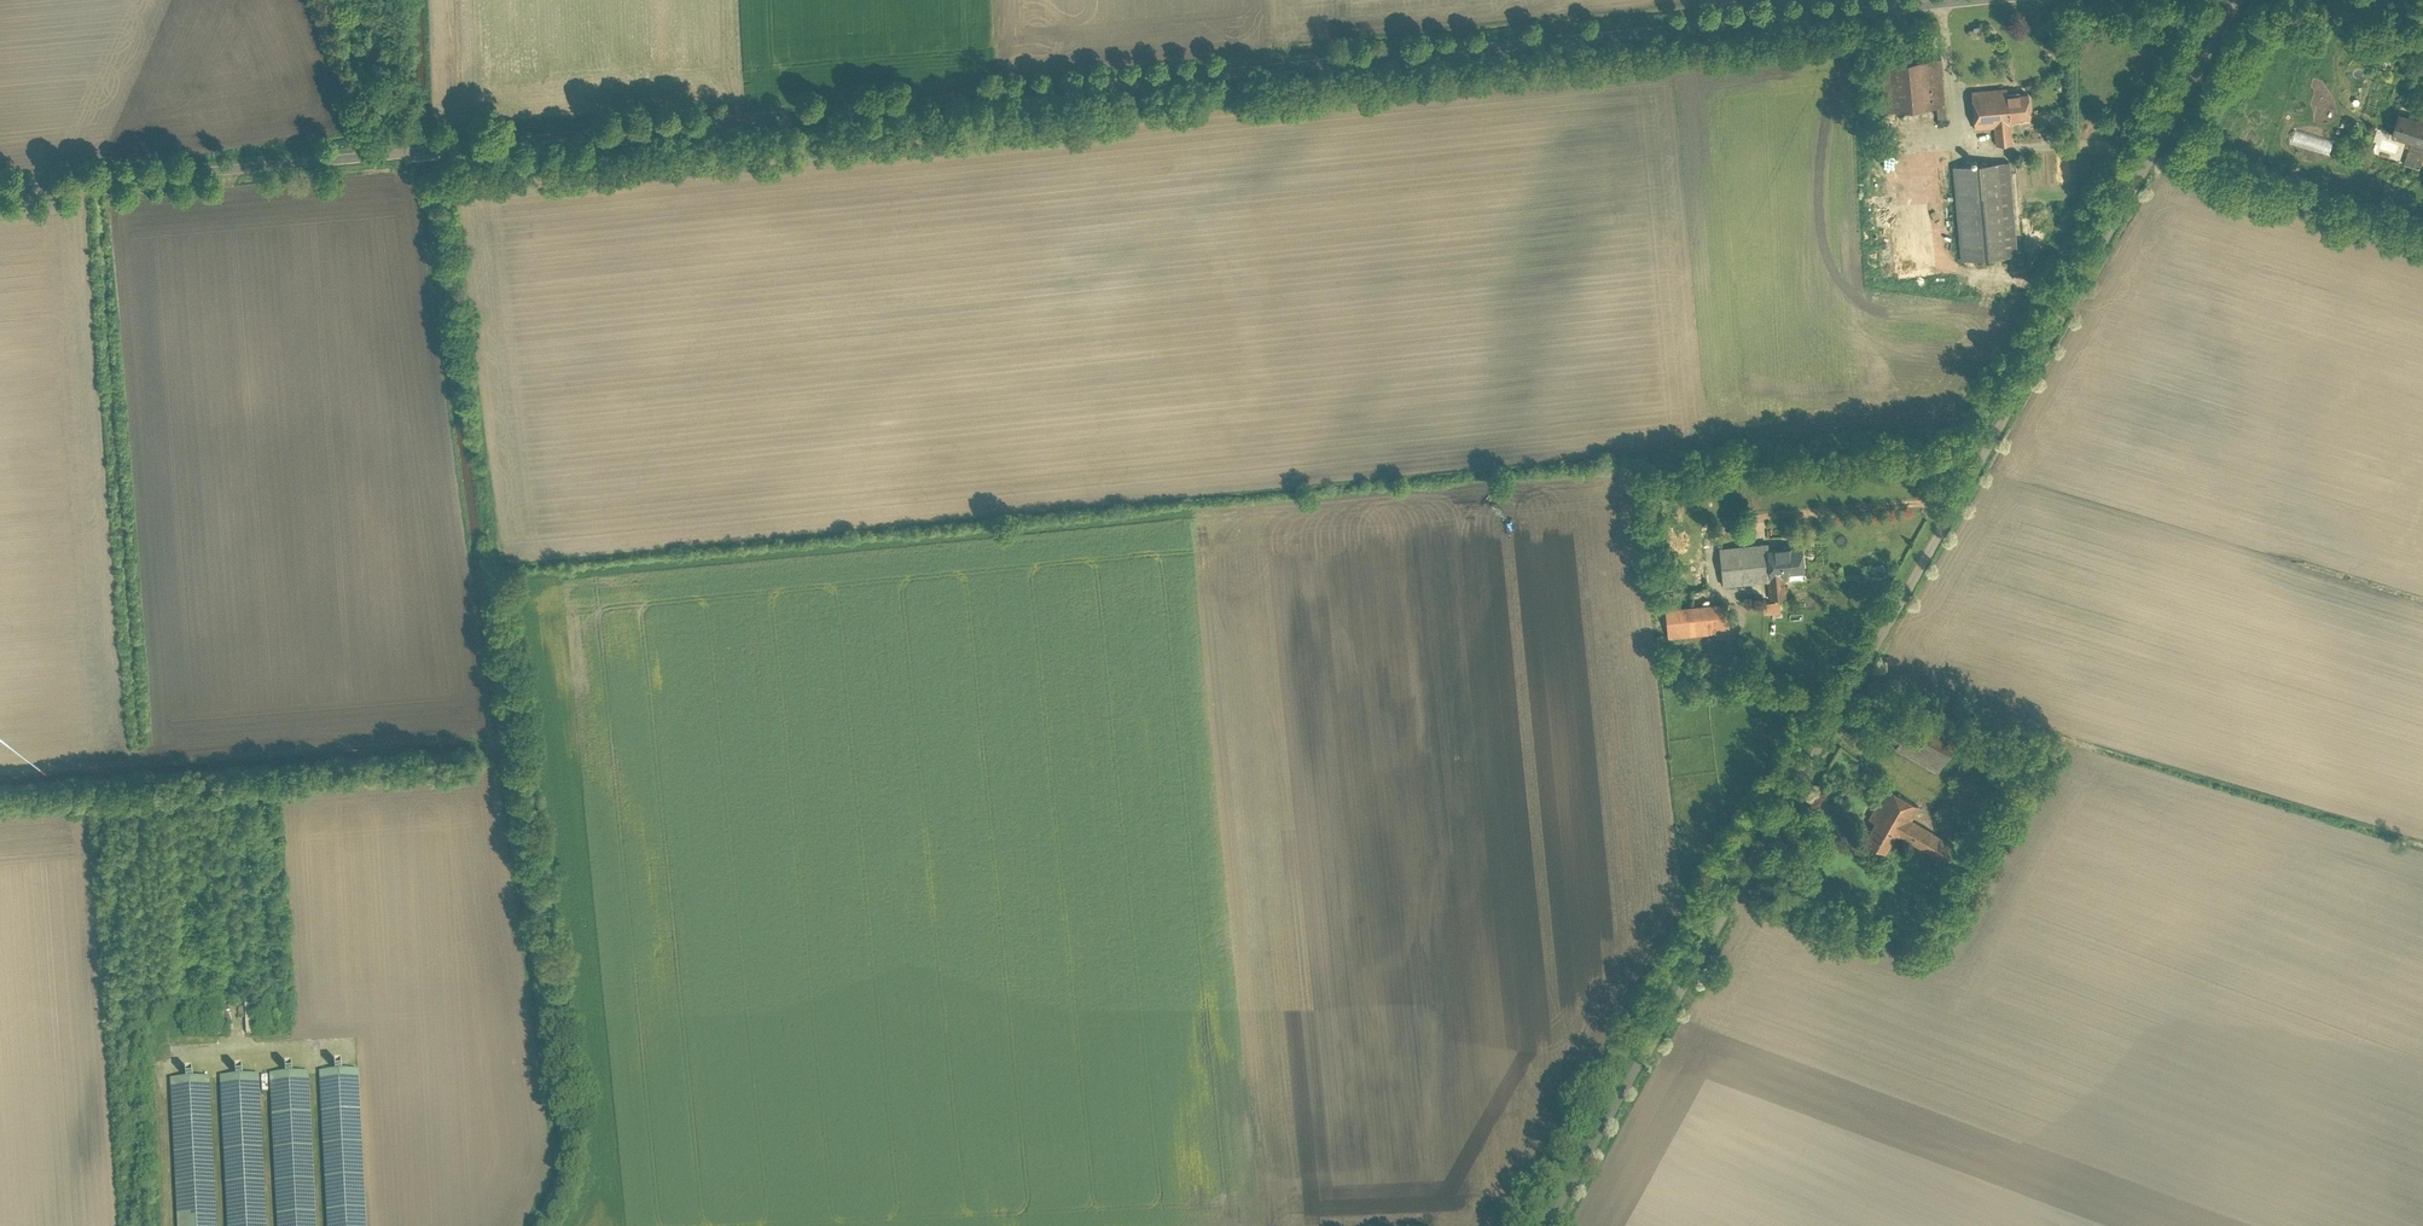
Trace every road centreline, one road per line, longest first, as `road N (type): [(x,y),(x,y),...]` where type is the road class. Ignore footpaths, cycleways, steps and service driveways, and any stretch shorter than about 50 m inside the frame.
road 1 (tertiary): [(1961,0),(0,190)]

